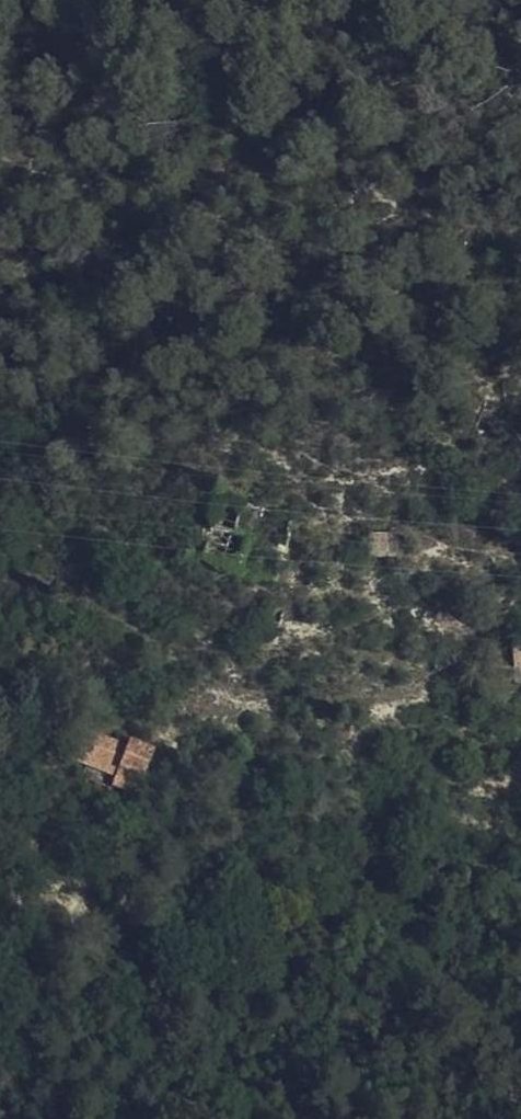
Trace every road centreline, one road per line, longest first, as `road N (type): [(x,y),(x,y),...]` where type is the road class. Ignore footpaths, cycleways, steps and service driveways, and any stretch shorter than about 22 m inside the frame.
road 1 (track): [(520,233),(488,234),(131,87)]
road 2 (track): [(0,28),(131,87)]

